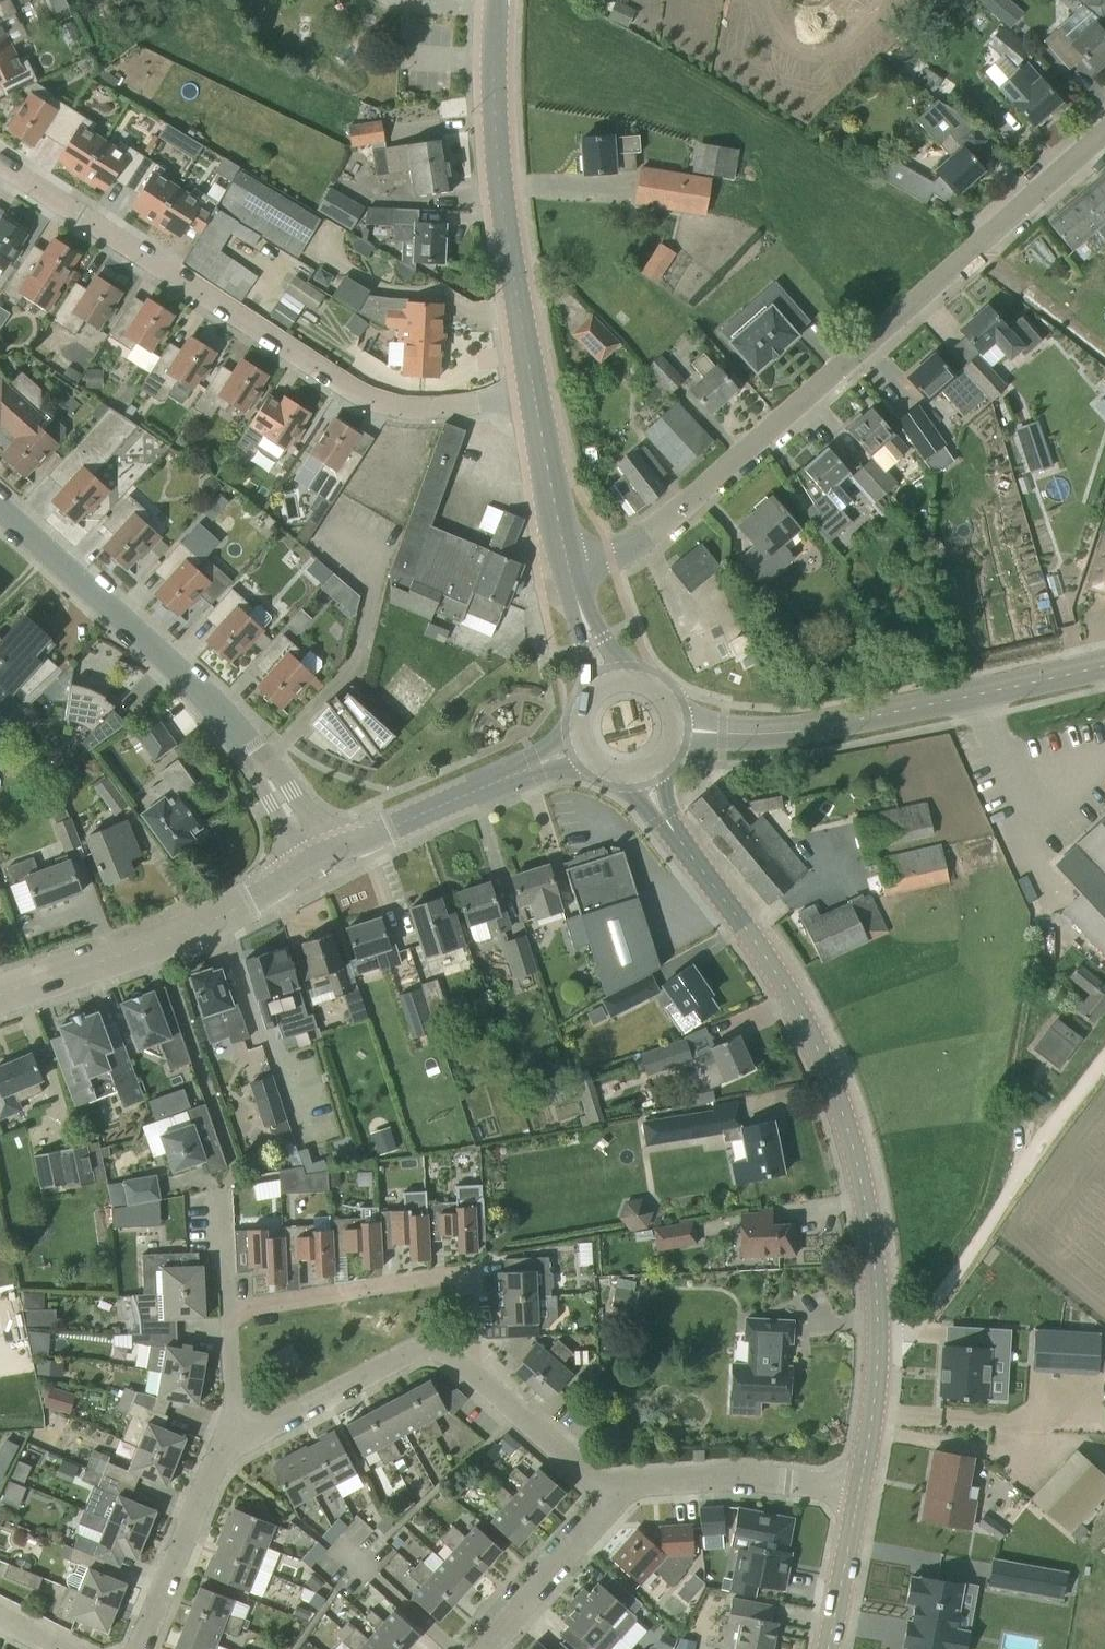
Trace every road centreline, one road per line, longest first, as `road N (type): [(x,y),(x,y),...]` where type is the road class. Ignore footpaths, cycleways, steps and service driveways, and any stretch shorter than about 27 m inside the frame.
road 1 (tertiary): [(859,1490),(879,1341),(853,1146),(802,1016),(673,830)]
road 2 (unclassified): [(572,575),(647,534),(943,285),(1104,134)]
road 3 (residential): [(534,393),(442,407),(344,387),(0,162)]
road 4 (tertiary): [(319,857),(233,730),(0,507)]
road 5 (tertiary): [(681,731),(798,730),(1104,665)]
road 6 (tertiary): [(534,393),(502,193),(497,0)]
road 7 (track): [(1104,1060),(928,1309),(879,1341)]
road 8 (residential): [(474,1374),(472,1269),(228,1311)]
road 9 (residential): [(0,994),(155,943),(252,900),(319,857)]
road 10 (residential): [(250,1434),(425,1348),(446,1352),(474,1374)]
road 11 (residential): [(616,1497),(646,1483),(738,1475),(859,1490)]
road 12 (residential): [(137,1648),(211,1472),(250,1434)]
road 13 (tertiary): [(319,857),(529,768)]
road 14 (residential): [(482,1648),(616,1497)]
road 15 (residential): [(616,1497),(474,1374)]
road 16 (tertiary): [(572,575),(534,393)]
road 17 (tertiary): [(829,1648),(859,1490)]
road 18 (residential): [(250,1434),(233,1382),(228,1311)]

